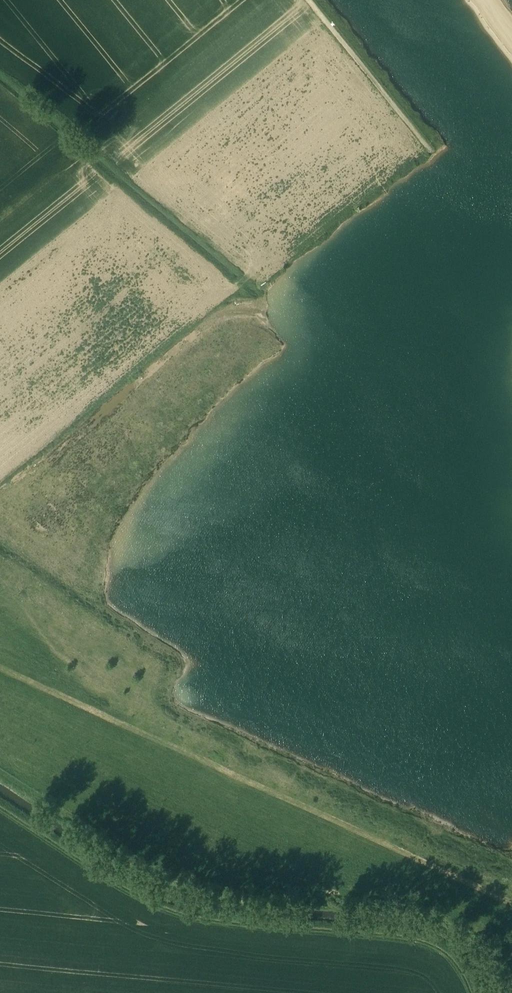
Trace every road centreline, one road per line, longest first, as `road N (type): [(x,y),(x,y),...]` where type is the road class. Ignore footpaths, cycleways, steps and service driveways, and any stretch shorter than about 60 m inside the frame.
road 1 (track): [(0,811),(180,919),(256,935),(440,952),(459,963),(474,992)]

